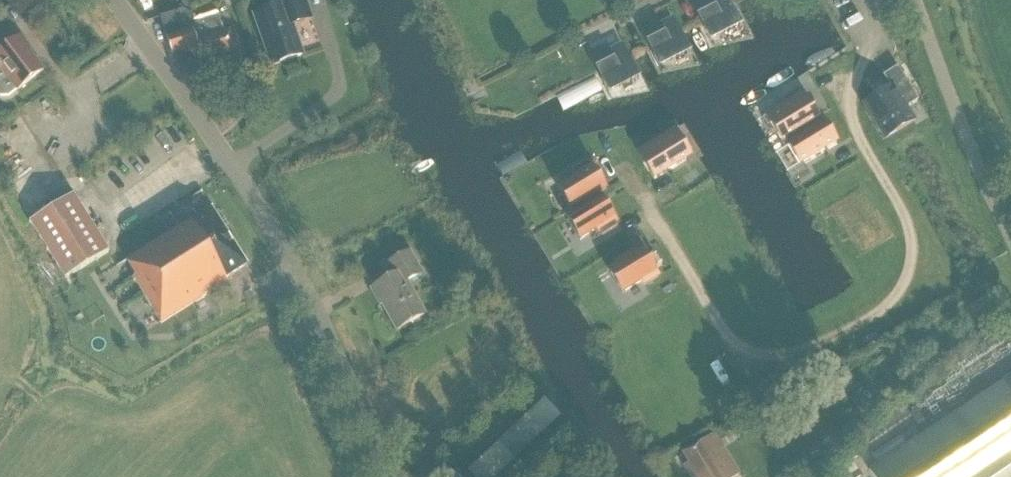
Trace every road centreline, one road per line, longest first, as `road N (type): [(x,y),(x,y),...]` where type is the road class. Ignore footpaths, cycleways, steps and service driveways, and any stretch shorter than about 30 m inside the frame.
road 1 (unclassified): [(386,476),(271,223),(113,0)]

